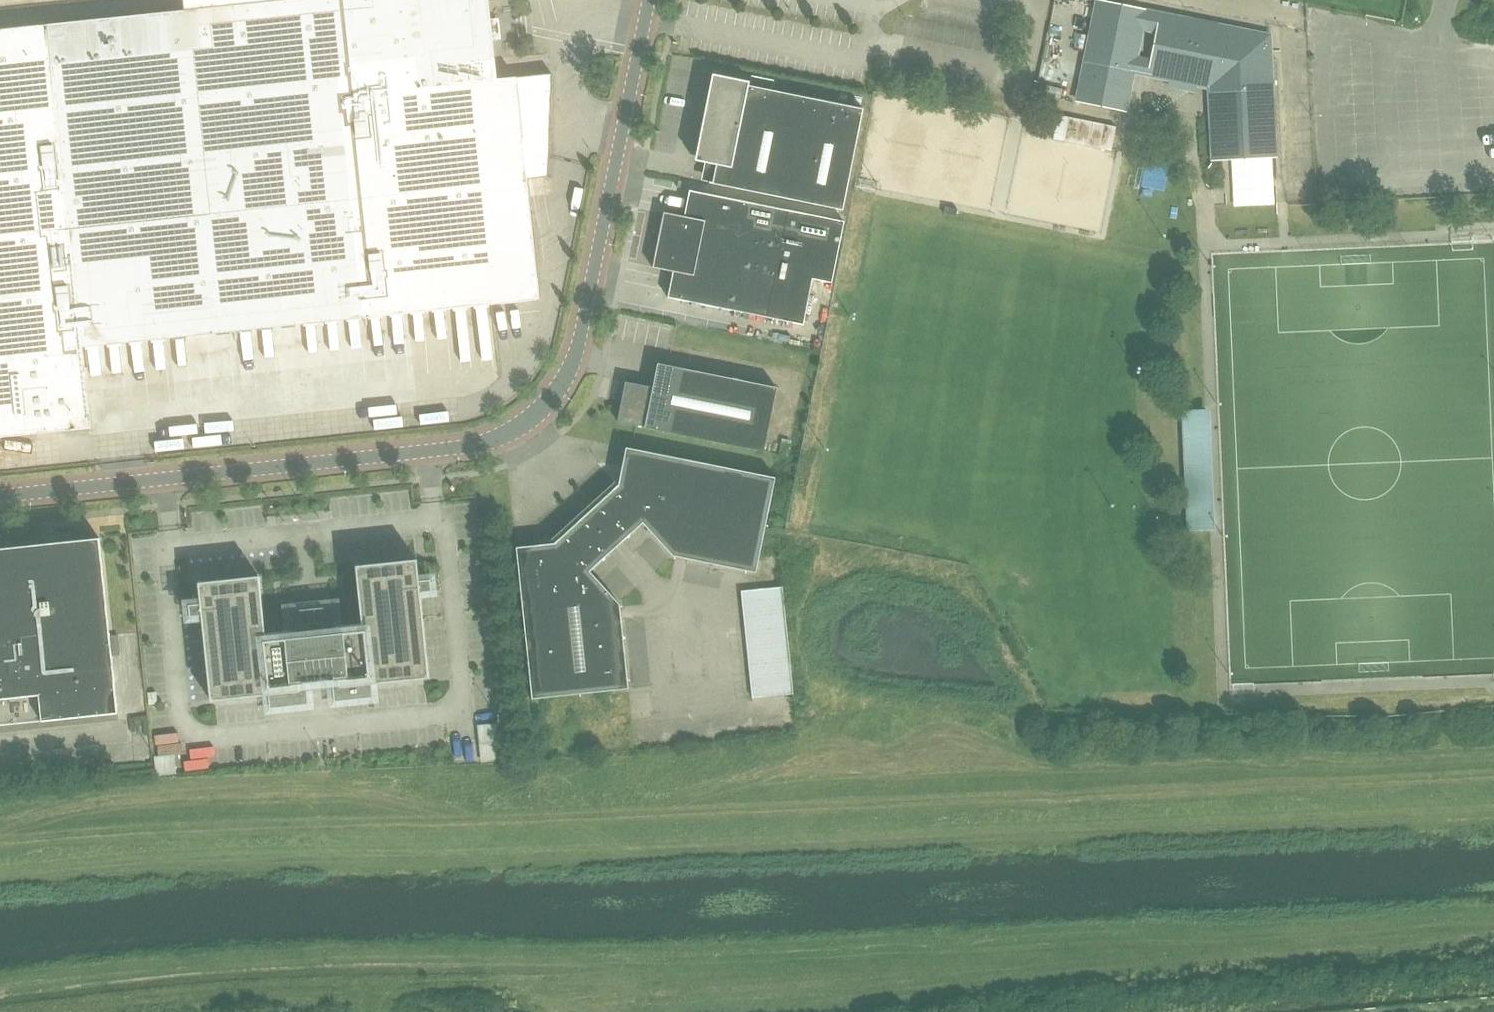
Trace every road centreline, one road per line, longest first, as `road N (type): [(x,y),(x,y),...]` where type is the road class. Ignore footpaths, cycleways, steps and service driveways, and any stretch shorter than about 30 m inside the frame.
road 1 (unclassified): [(648,0),(580,337),(559,388),(533,415),(498,438),(457,448),(0,496)]

